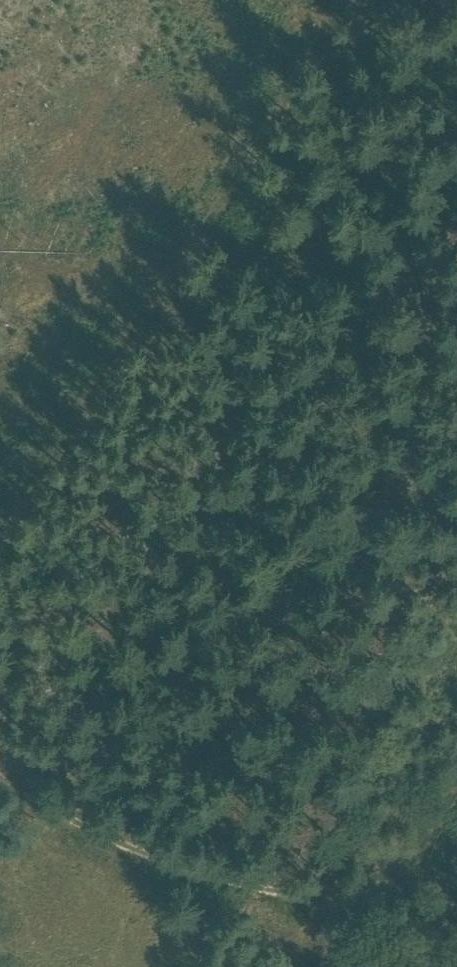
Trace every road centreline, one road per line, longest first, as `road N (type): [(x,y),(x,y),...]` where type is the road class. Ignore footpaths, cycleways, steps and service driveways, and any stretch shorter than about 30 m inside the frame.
road 1 (track): [(456,492),(365,692),(348,817),(359,880),(323,883),(127,827),(36,776),(0,742)]

